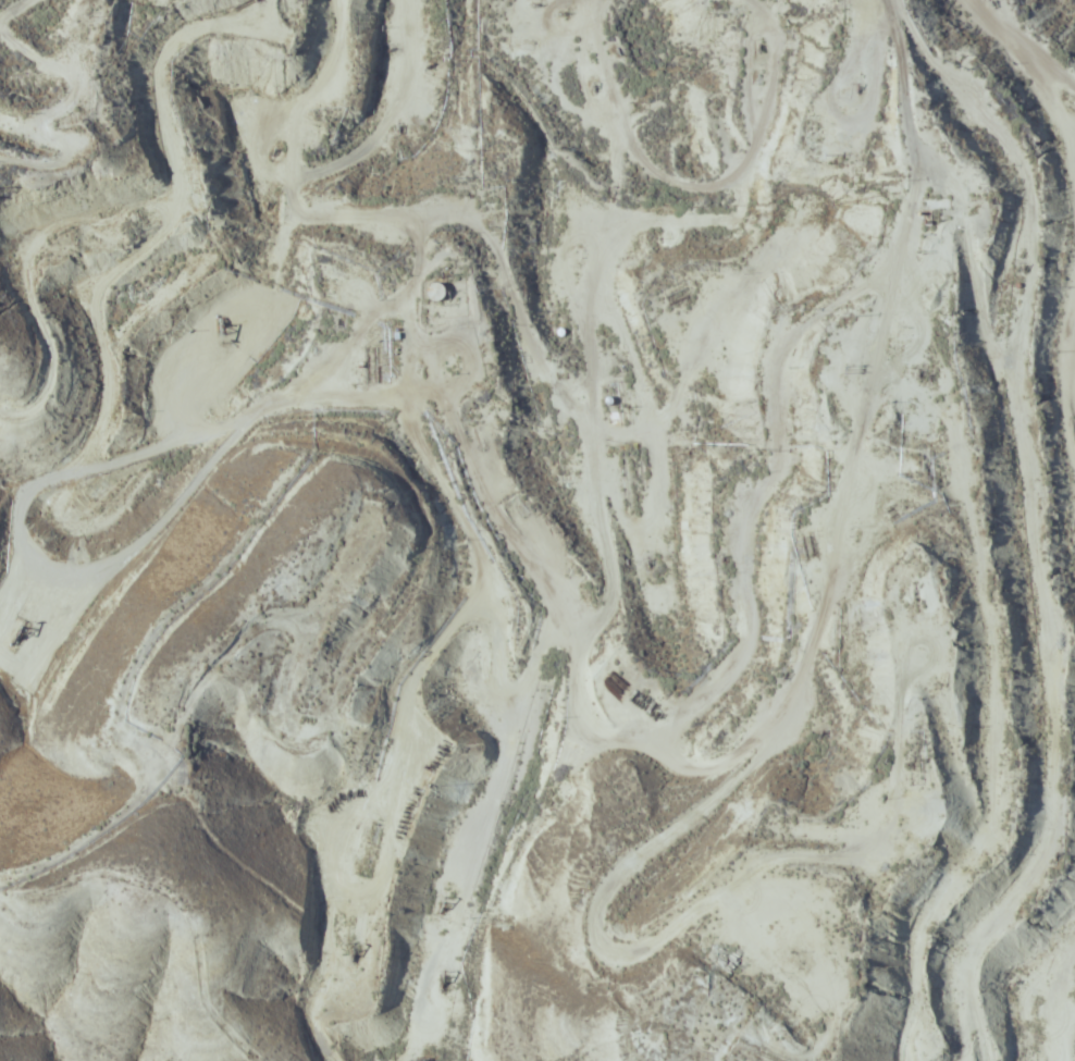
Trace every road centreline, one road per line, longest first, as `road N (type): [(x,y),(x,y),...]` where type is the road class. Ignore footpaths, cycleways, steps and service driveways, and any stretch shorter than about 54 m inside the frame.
road 1 (residential): [(0,888),(75,853),(144,795),(152,768),(122,712),(132,677),(243,553)]
road 2 (track): [(986,0),(1074,120)]

